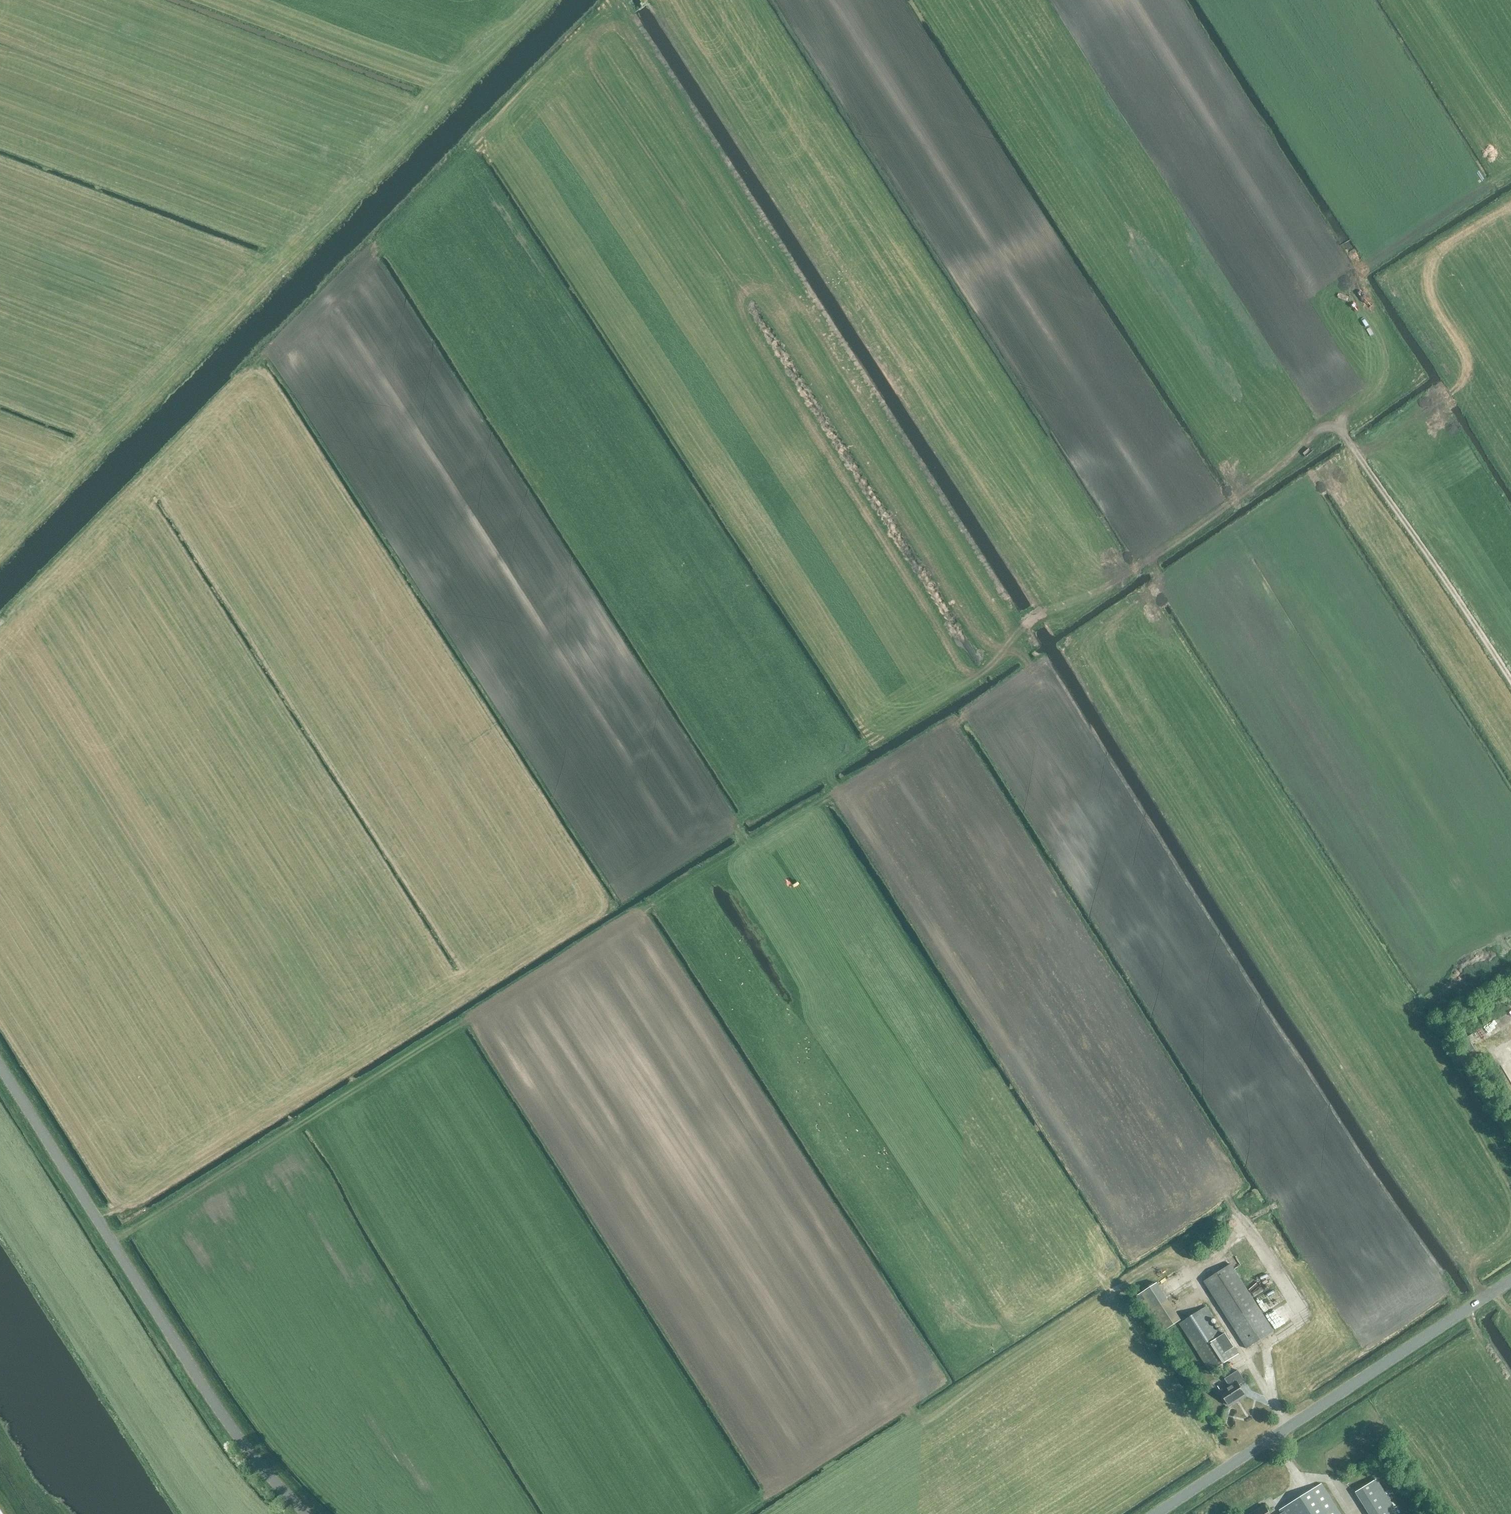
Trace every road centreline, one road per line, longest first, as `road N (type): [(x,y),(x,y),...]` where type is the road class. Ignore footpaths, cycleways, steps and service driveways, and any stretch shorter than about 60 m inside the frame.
road 1 (tertiary): [(0,1067),(241,1444),(308,1513)]
road 2 (tertiary): [(1159,1513),(1510,1281)]

